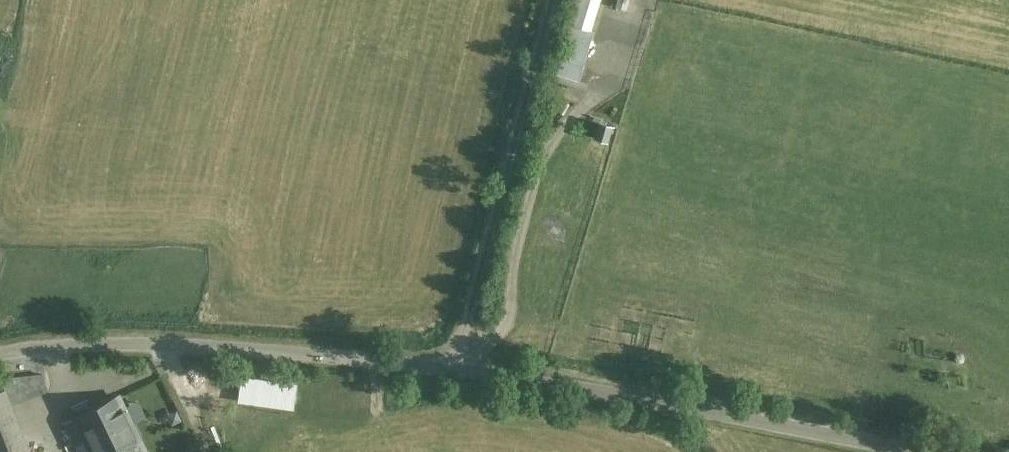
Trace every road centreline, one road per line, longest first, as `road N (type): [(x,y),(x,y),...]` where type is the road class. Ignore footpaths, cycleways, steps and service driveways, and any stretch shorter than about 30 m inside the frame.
road 1 (unclassified): [(0,351),(177,343),(536,382),(919,451)]
road 2 (track): [(455,374),(555,0)]

